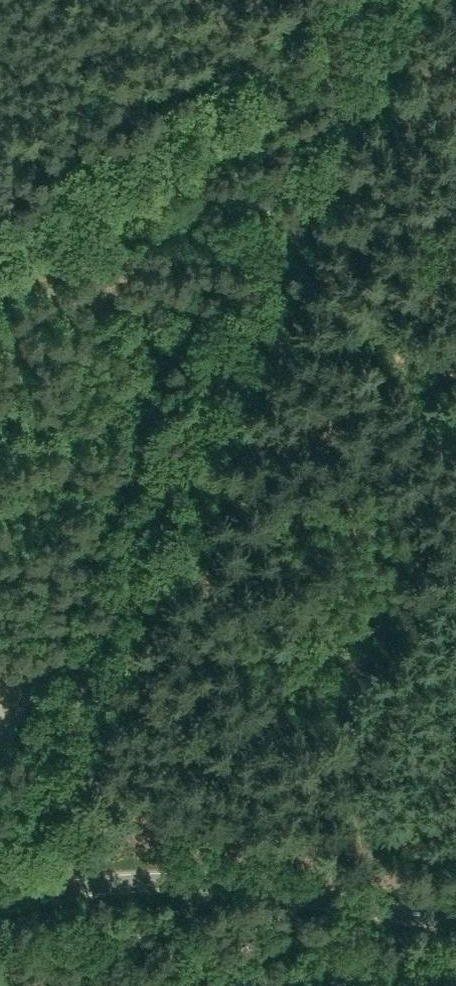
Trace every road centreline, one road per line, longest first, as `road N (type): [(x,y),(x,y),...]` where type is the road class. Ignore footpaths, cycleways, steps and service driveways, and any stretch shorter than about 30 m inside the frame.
road 1 (track): [(0,816),(33,776),(338,159),(379,56)]
road 2 (tertiary): [(455,921),(171,881),(97,884),(0,903)]
road 3 (track): [(0,299),(112,241),(299,85),(379,56)]

